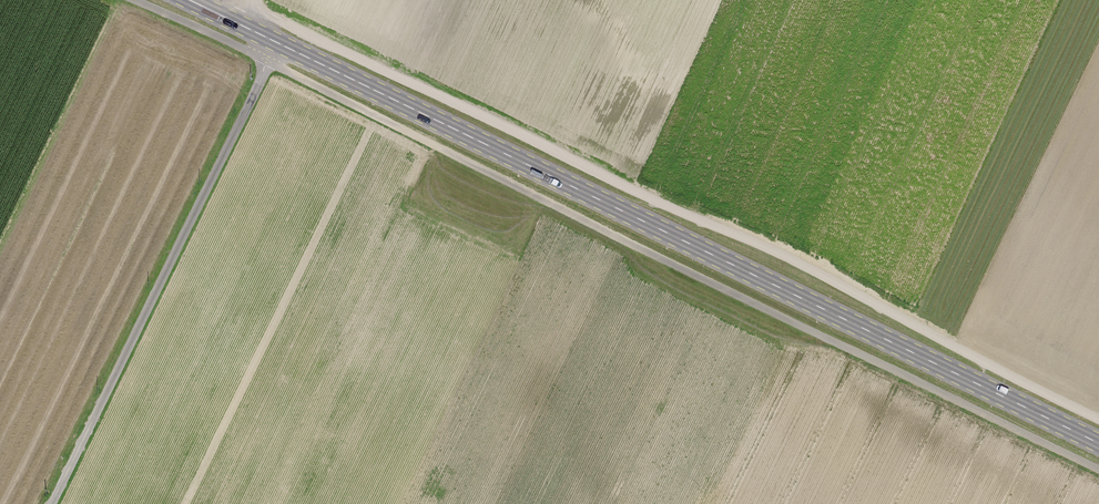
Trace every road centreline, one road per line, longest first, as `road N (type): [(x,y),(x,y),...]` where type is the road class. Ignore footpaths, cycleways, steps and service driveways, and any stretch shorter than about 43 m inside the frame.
road 1 (track): [(1098,419),(788,258),(237,0)]
road 2 (primary): [(240,24),(1098,442)]
road 3 (track): [(276,42),(53,503)]

